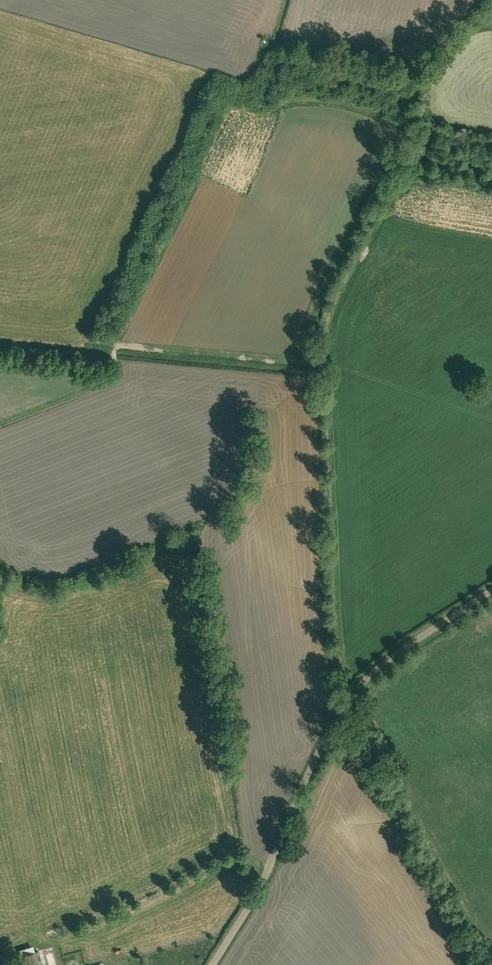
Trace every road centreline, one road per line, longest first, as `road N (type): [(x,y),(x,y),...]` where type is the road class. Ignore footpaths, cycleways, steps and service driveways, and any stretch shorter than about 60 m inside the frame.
road 1 (unclassified): [(213,964),(260,888),(351,695),(491,591)]

